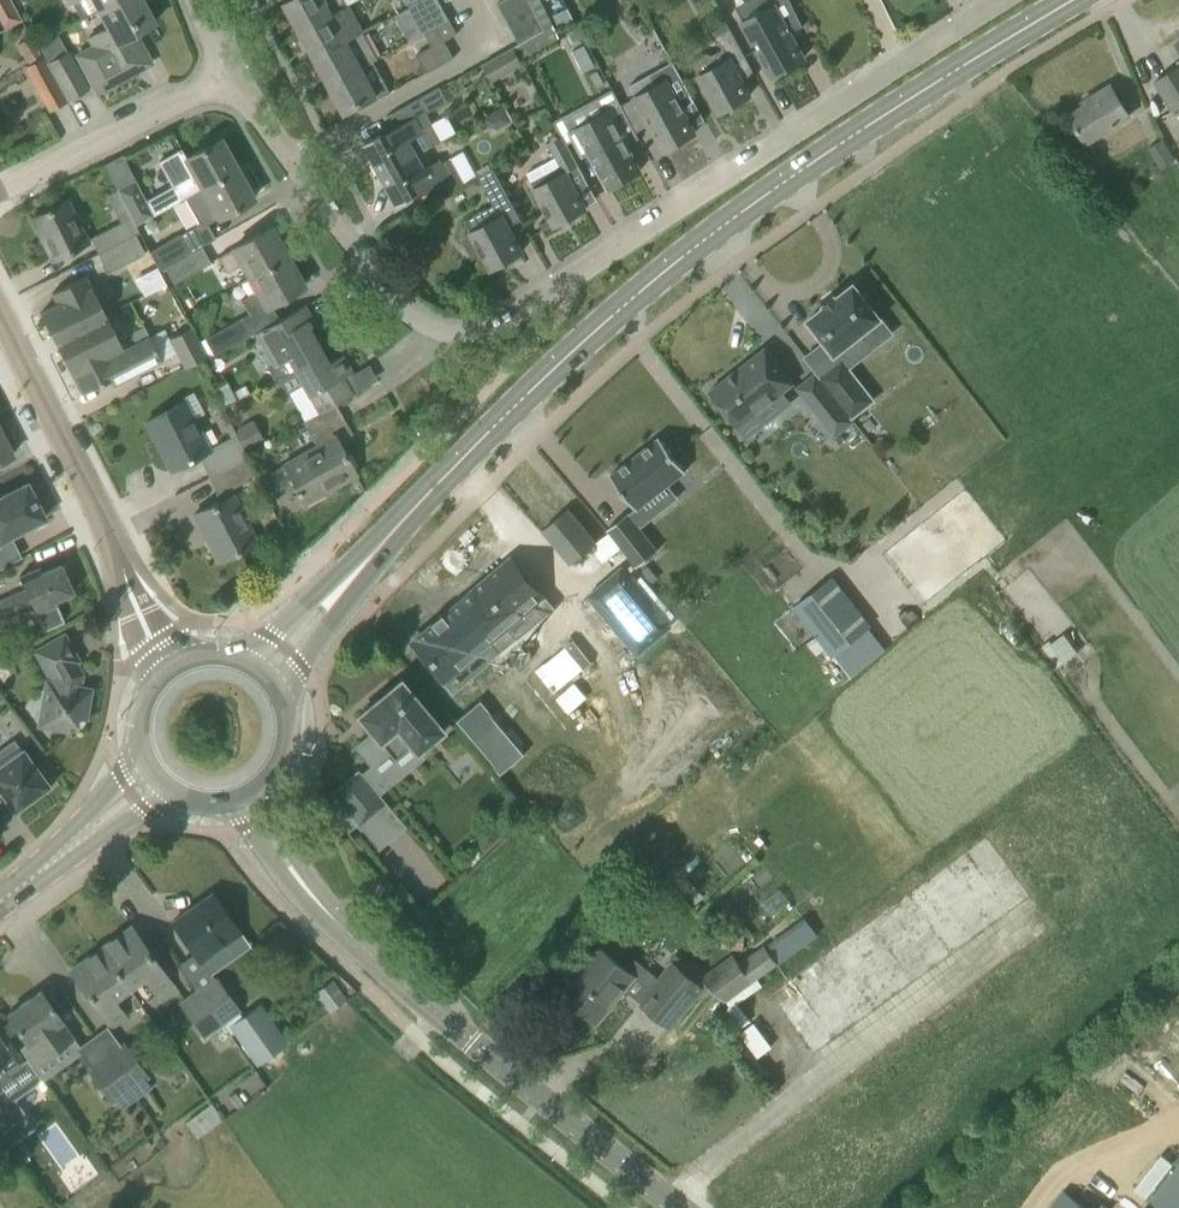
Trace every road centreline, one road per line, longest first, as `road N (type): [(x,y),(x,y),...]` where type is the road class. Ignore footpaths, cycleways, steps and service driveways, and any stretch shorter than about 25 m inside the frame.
road 1 (tertiary): [(344,580),(581,346),(720,233),(1082,0)]
road 2 (residential): [(1005,0),(484,329)]
road 3 (tertiary): [(674,1207),(426,1009),(309,893)]
road 4 (residential): [(230,75),(397,301),(422,322),(484,329)]
road 5 (residential): [(123,576),(0,322)]
road 6 (residential): [(0,193),(230,75)]
road 7 (tertiary): [(277,691),(322,629),(344,580)]
road 8 (tertiary): [(344,580),(300,608),(246,664)]
road 9 (tertiary): [(145,752),(93,804),(70,847)]

